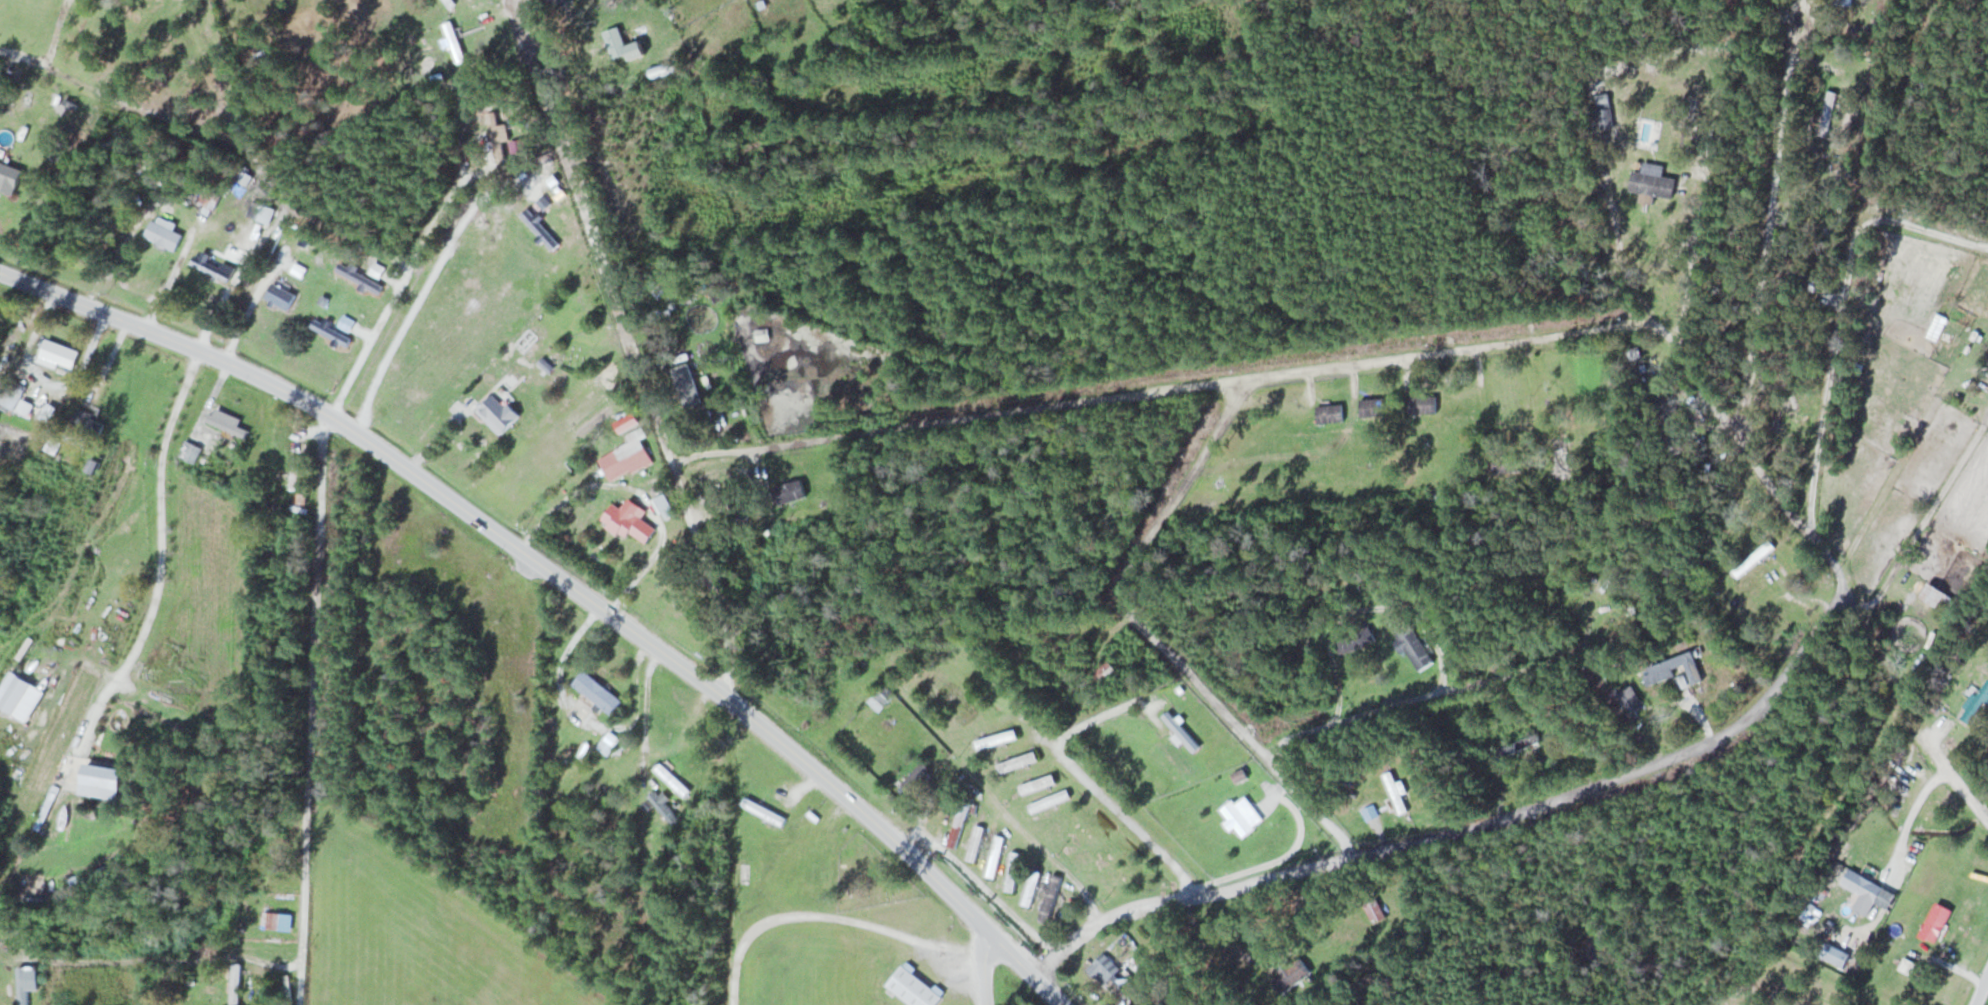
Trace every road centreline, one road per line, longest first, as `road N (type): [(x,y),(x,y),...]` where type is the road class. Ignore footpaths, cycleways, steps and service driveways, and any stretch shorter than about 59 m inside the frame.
road 1 (secondary): [(0,273),(224,361),(332,415),(730,694),(1068,1004)]
road 2 (residential): [(1670,333),(1628,327),(670,462)]
road 3 (residential): [(1035,971),(1113,914),(1512,813),(1722,739),(1753,715),(1840,592),(1838,569)]
road 4 (residential): [(730,694),(722,613),(513,0)]
road 5 (track): [(1255,376),(1129,564),(1125,611),(1352,854)]
road 6 (residential): [(299,1004),(321,459),(332,415)]
road 7 (track): [(0,49),(43,61),(246,154),(307,217),(388,252),(408,272)]
road 8 (track): [(1873,218),(1892,123),(1937,0)]
road 9 (track): [(408,272),(332,415)]

